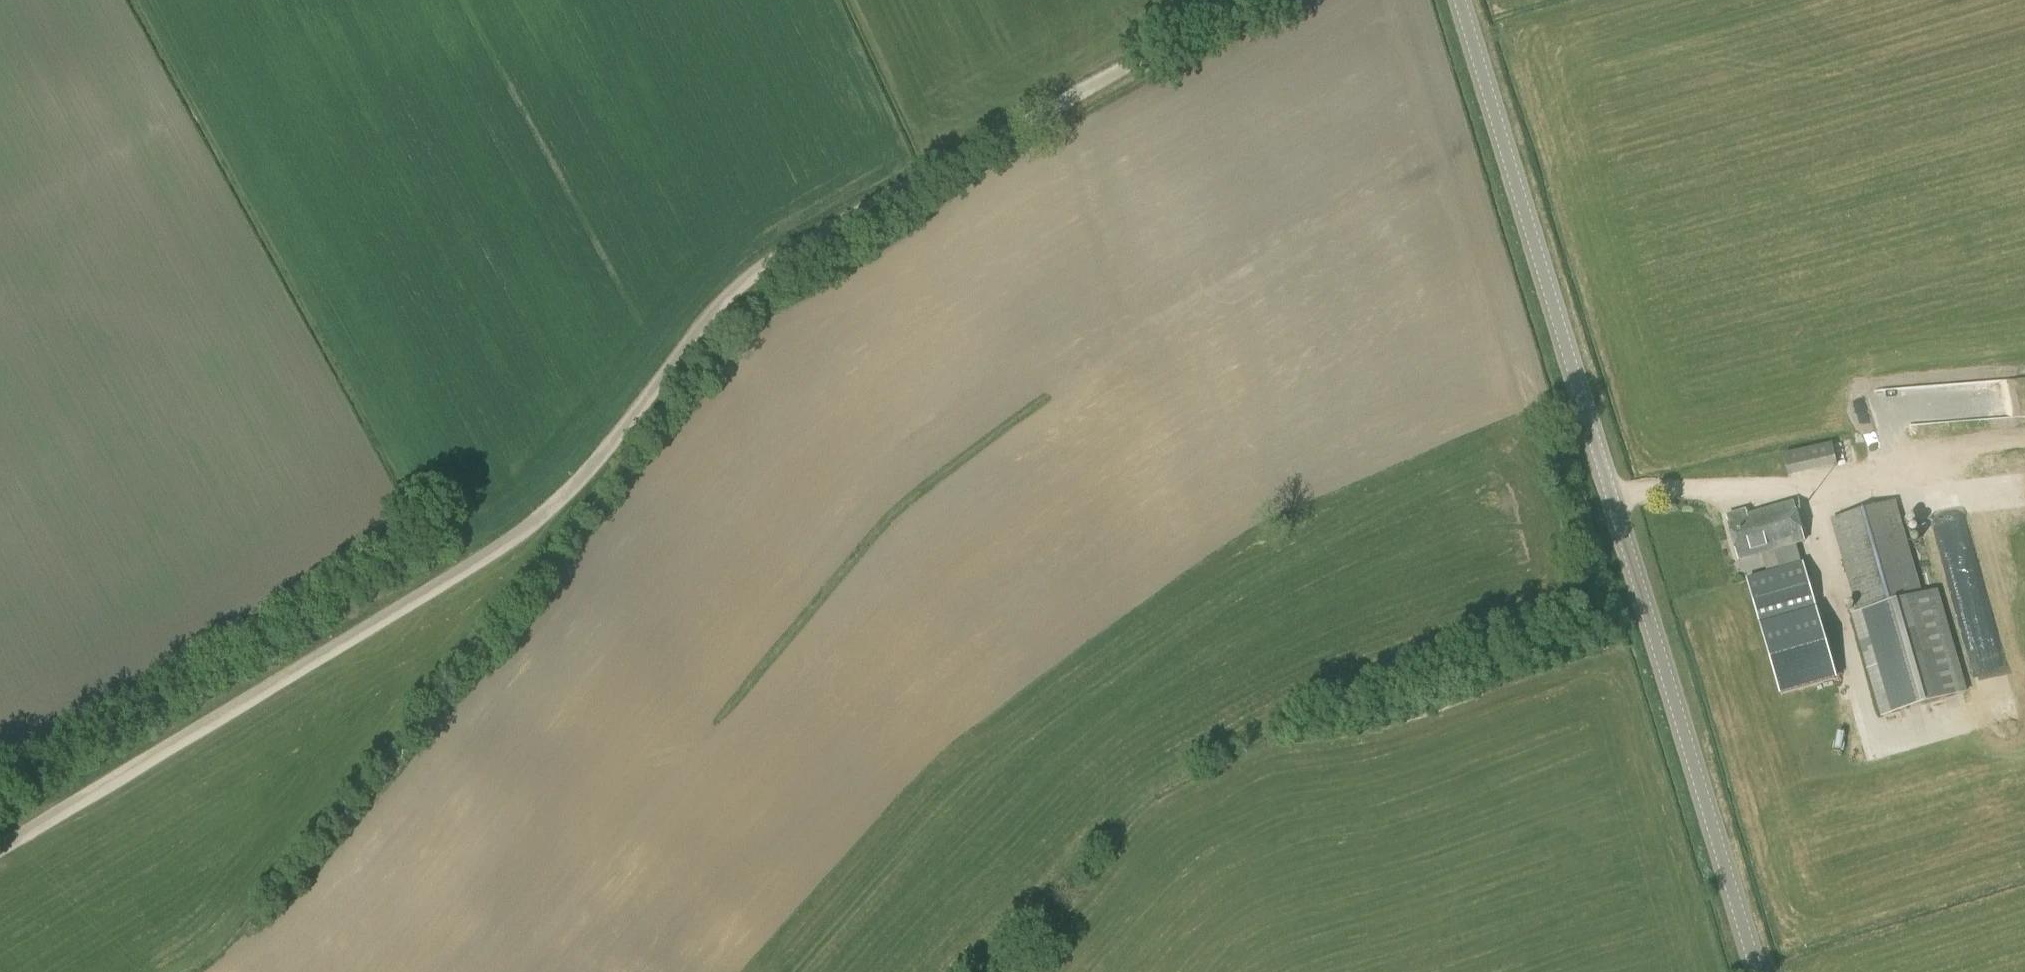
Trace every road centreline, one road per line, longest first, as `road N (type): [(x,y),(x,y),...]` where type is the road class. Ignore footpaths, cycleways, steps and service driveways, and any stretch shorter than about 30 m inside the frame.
road 1 (unclassified): [(0,851),(525,537),(582,485),(765,265),(1265,0)]
road 2 (tertiary): [(1758,971),(1460,0)]

